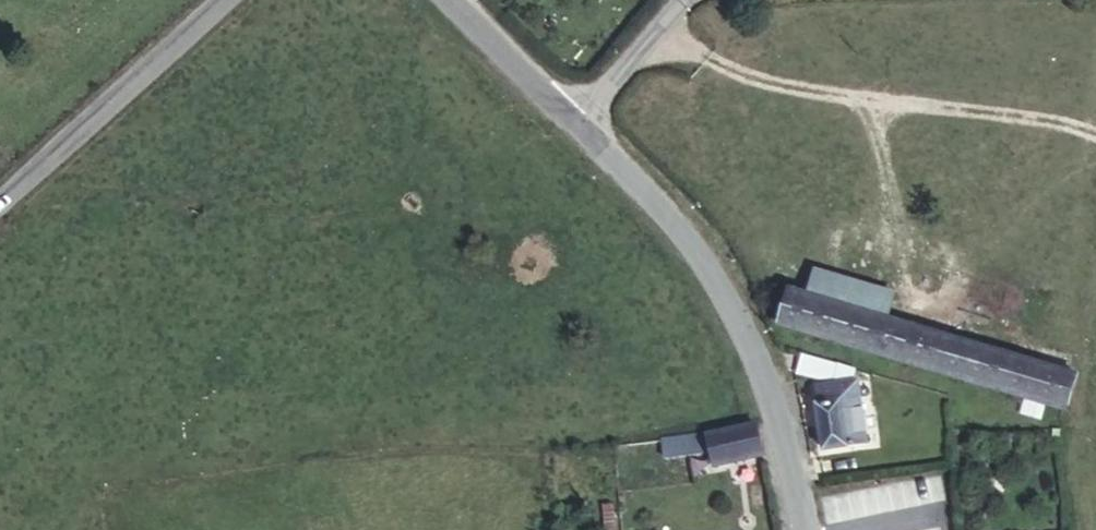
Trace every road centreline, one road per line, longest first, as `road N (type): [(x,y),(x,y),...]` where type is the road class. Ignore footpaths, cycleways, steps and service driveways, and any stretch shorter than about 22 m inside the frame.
road 1 (tertiary): [(805,529),(761,357),(689,240),(575,123)]
road 2 (unclassified): [(0,199),(222,0)]
road 3 (tertiary): [(575,123),(457,0)]
road 4 (residential): [(683,0),(575,123)]

